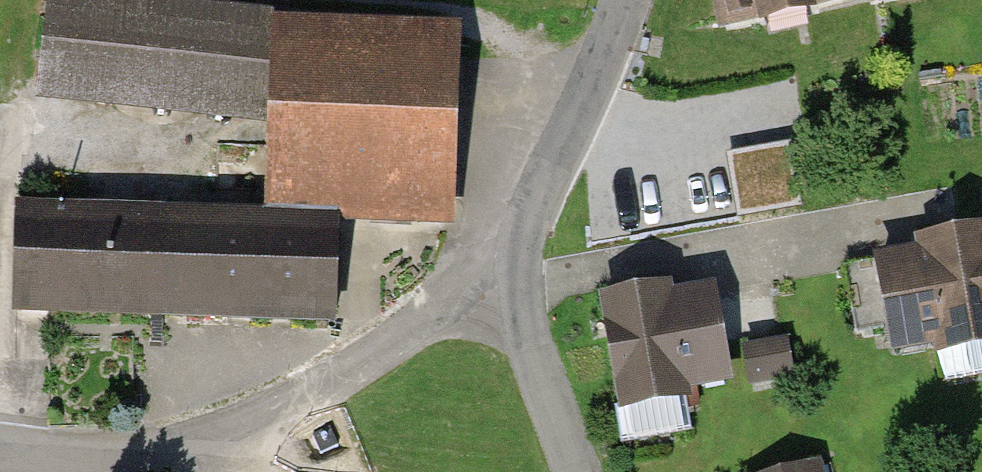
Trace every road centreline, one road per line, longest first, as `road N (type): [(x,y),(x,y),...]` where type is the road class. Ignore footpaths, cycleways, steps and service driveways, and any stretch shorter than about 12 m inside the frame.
road 1 (unclassified): [(572,471),(515,288),(528,215),(621,0)]
road 2 (track): [(150,471),(305,404),(444,312),(515,288)]
road 3 (track): [(0,460),(150,471)]

